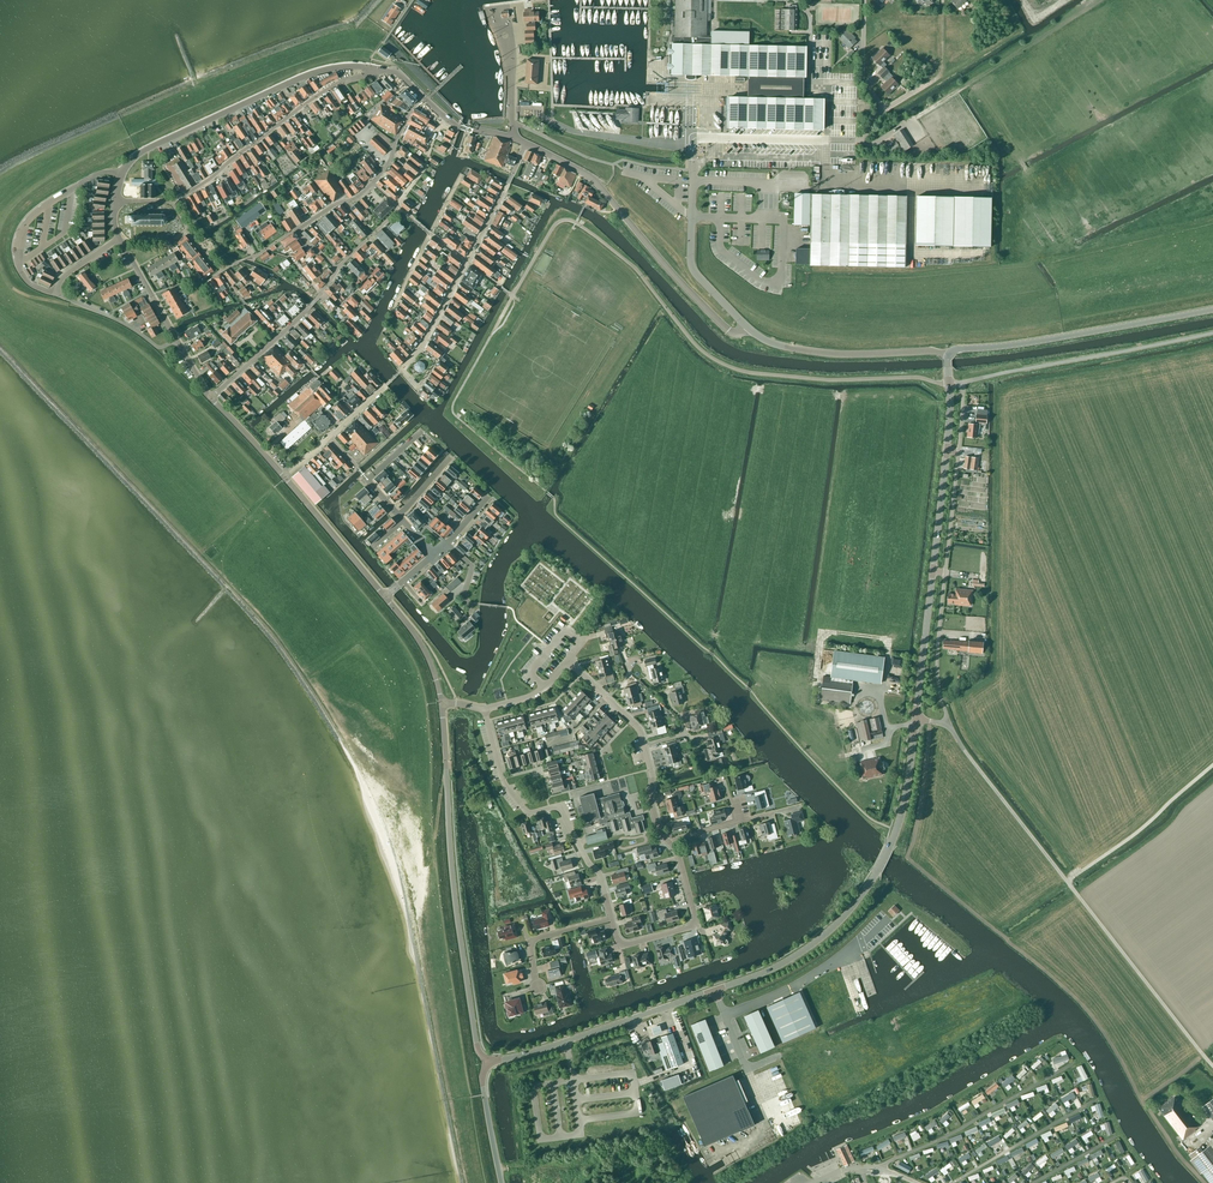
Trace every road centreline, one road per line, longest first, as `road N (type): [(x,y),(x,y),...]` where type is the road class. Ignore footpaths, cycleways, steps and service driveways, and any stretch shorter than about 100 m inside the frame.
road 1 (tertiary): [(714,990),(805,950),(865,890),(902,814),(915,719)]
road 2 (tertiary): [(486,1063),(455,903),(442,703)]
road 3 (tertiary): [(747,327),(736,333),(723,326),(596,183),(526,143)]
road 4 (tertiary): [(121,173),(146,149),(299,79),(336,67),(378,68)]
road 5 (residential): [(612,919),(599,873),(557,806),(528,814),(504,783),(485,709)]
road 6 (tertiary): [(948,354),(1212,309)]
road 7 (residential): [(170,202),(331,86),(378,68)]
road 8 (tertiary): [(486,1063),(714,990)]
road 9 (tertiary): [(948,354),(792,348),(747,327)]
road 10 (unclassified): [(121,173),(86,180),(24,226),(21,273),(54,294)]
road 11 (unclassified): [(747,327),(691,261),(691,149)]
road 12 (residential): [(612,919),(619,946),(691,928),(695,919),(670,844)]
road 13 (unclassified): [(724,1015),(818,972),(887,918)]
road 14 (tertiary): [(385,596),(284,478)]
road 15 (residential): [(945,573),(937,660),(948,722)]
road 16 (tertiary): [(915,719),(934,572)]
road 17 (unclassified): [(54,294),(157,346),(176,339)]
road 18 (unclassified): [(467,262),(526,143)]
road 19 (residential): [(399,372),(467,262)]
road 20 (tertiary): [(442,703),(423,647),(385,596)]
road 21 (residential): [(958,452),(945,573)]
road 22 (tertiary): [(934,572),(947,451)]
road 23 (tertiary): [(501,1182),(486,1063)]

